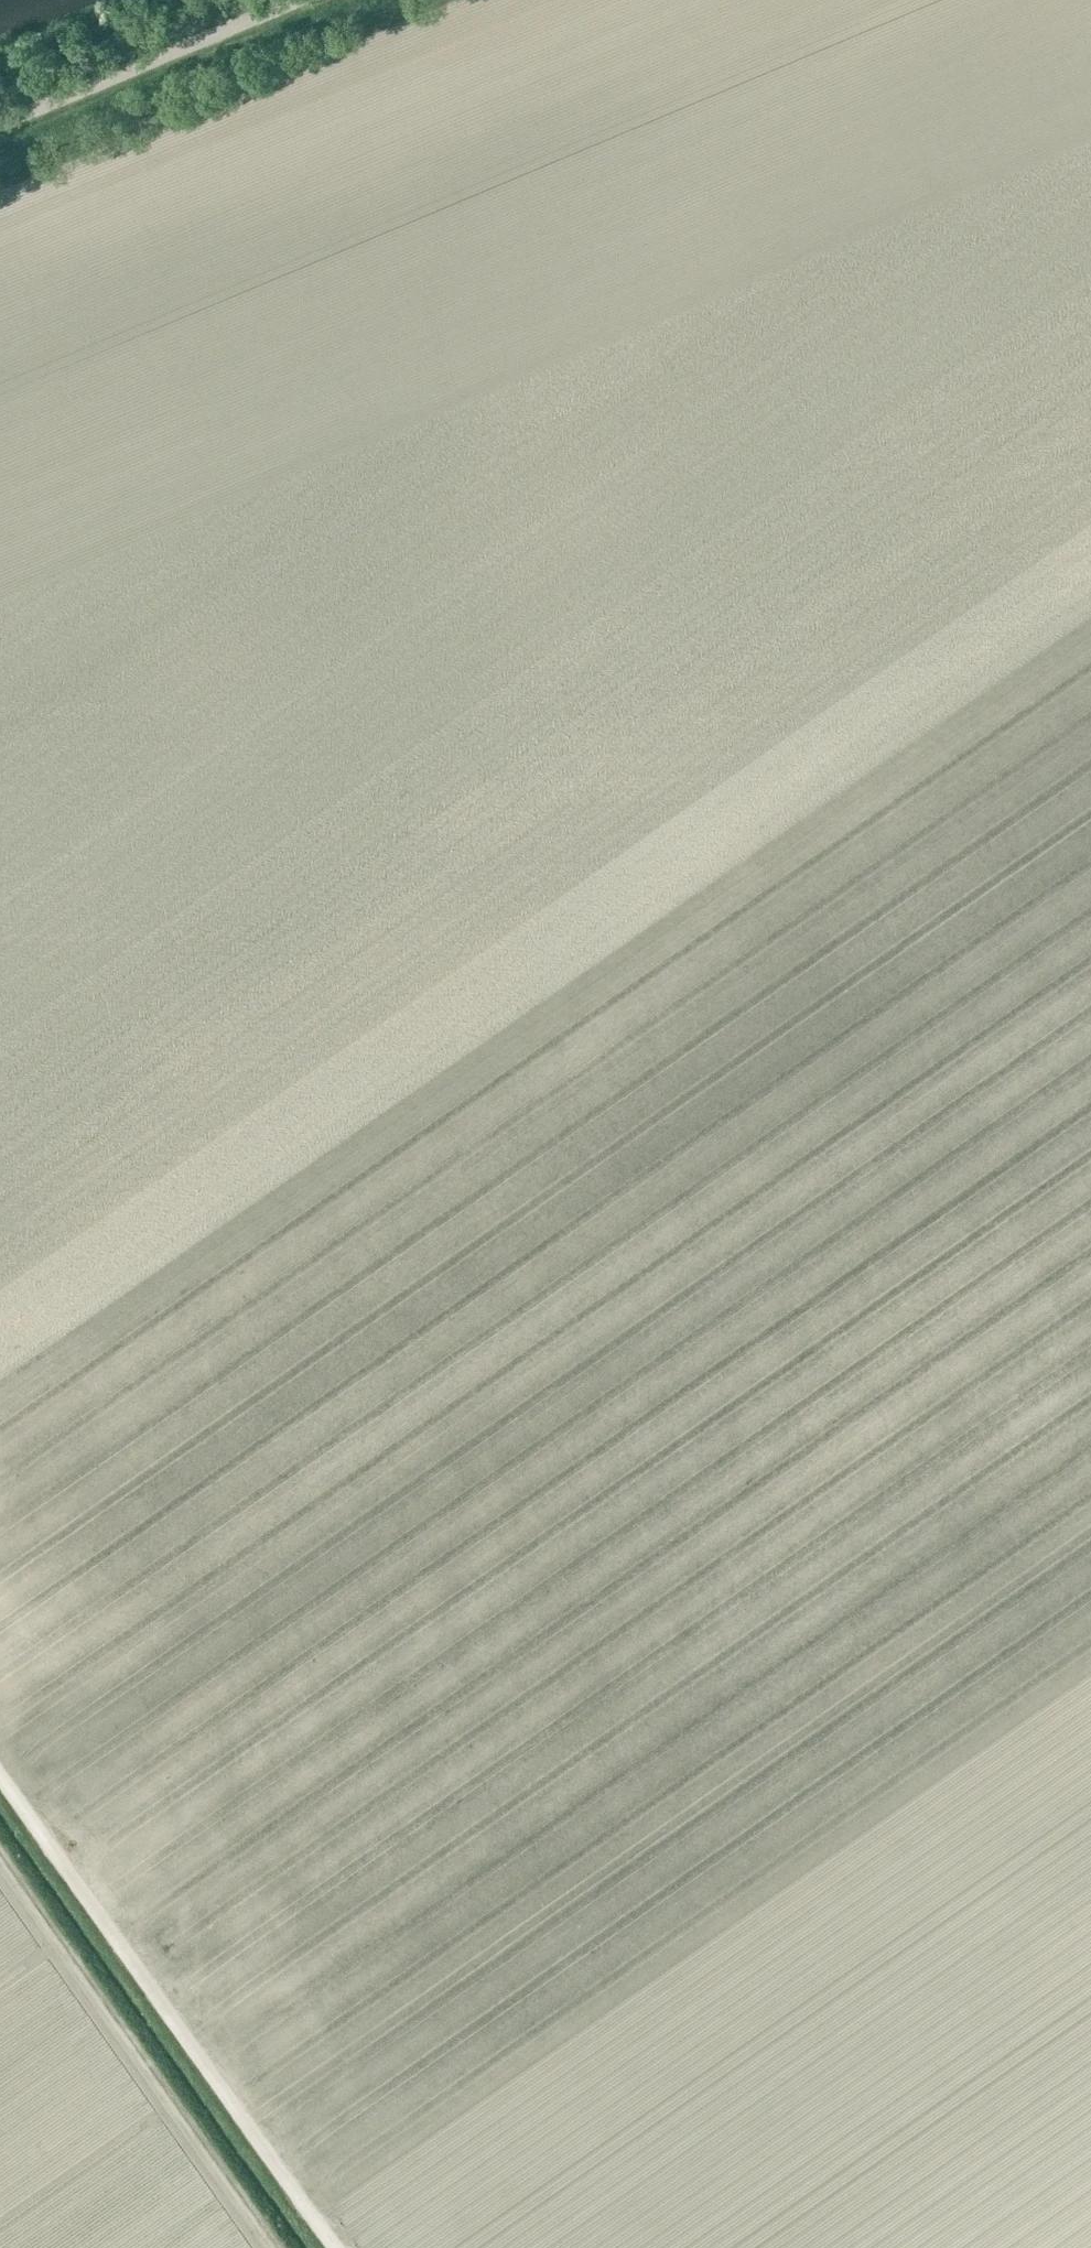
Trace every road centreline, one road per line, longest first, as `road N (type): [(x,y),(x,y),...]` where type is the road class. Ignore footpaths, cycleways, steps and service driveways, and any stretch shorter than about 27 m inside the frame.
road 1 (unclassified): [(0,117),(279,0)]

